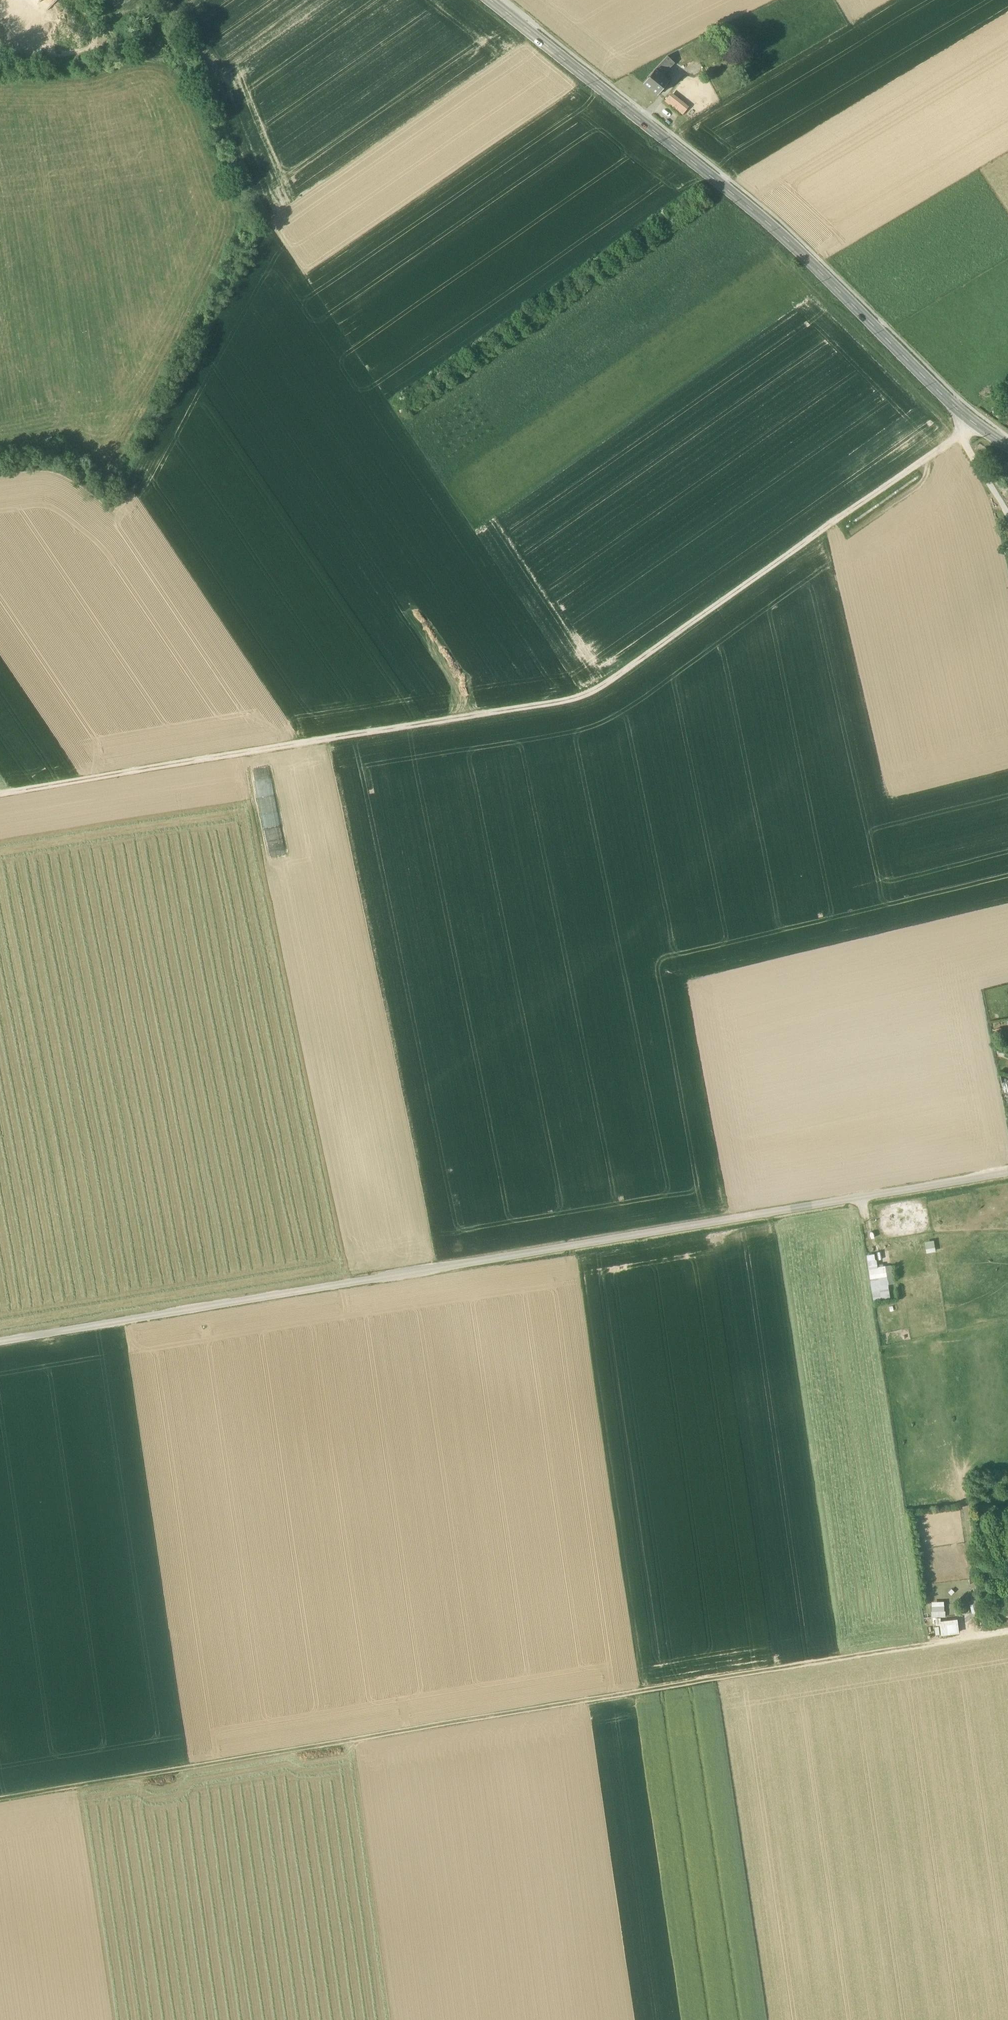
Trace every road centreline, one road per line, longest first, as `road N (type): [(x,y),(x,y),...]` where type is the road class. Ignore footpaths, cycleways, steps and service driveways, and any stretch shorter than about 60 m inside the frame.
road 1 (track): [(0,794),(582,696),(961,436)]
road 2 (tertiary): [(0,1341),(1007,1172)]
road 3 (track): [(0,1799),(1007,1633)]
road 4 (secondary): [(967,420),(729,192),(489,0)]

